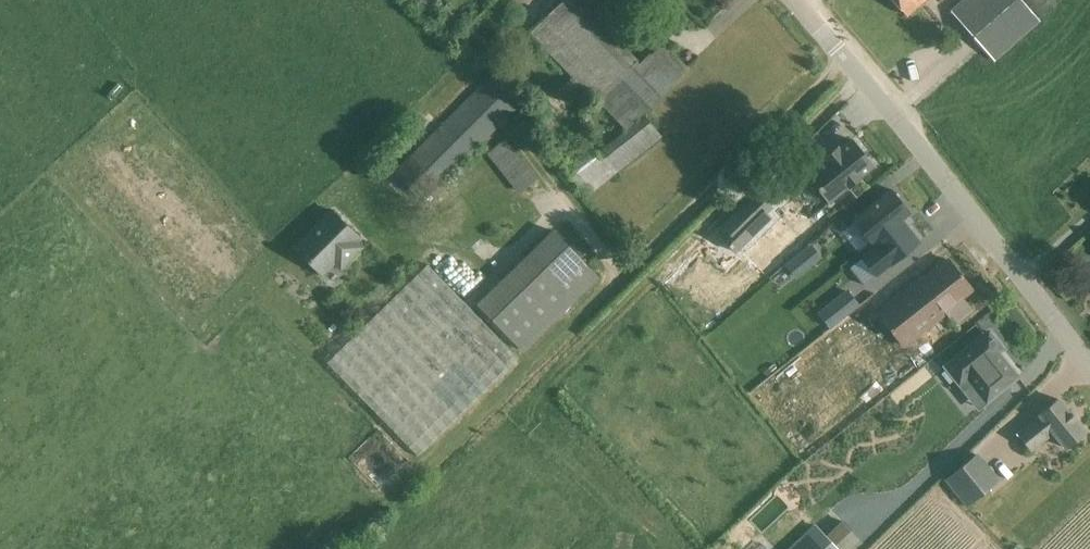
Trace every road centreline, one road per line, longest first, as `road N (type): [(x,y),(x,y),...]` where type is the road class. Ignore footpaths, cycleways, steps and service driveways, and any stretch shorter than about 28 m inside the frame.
road 1 (unclassified): [(1089,364),(800,3)]

